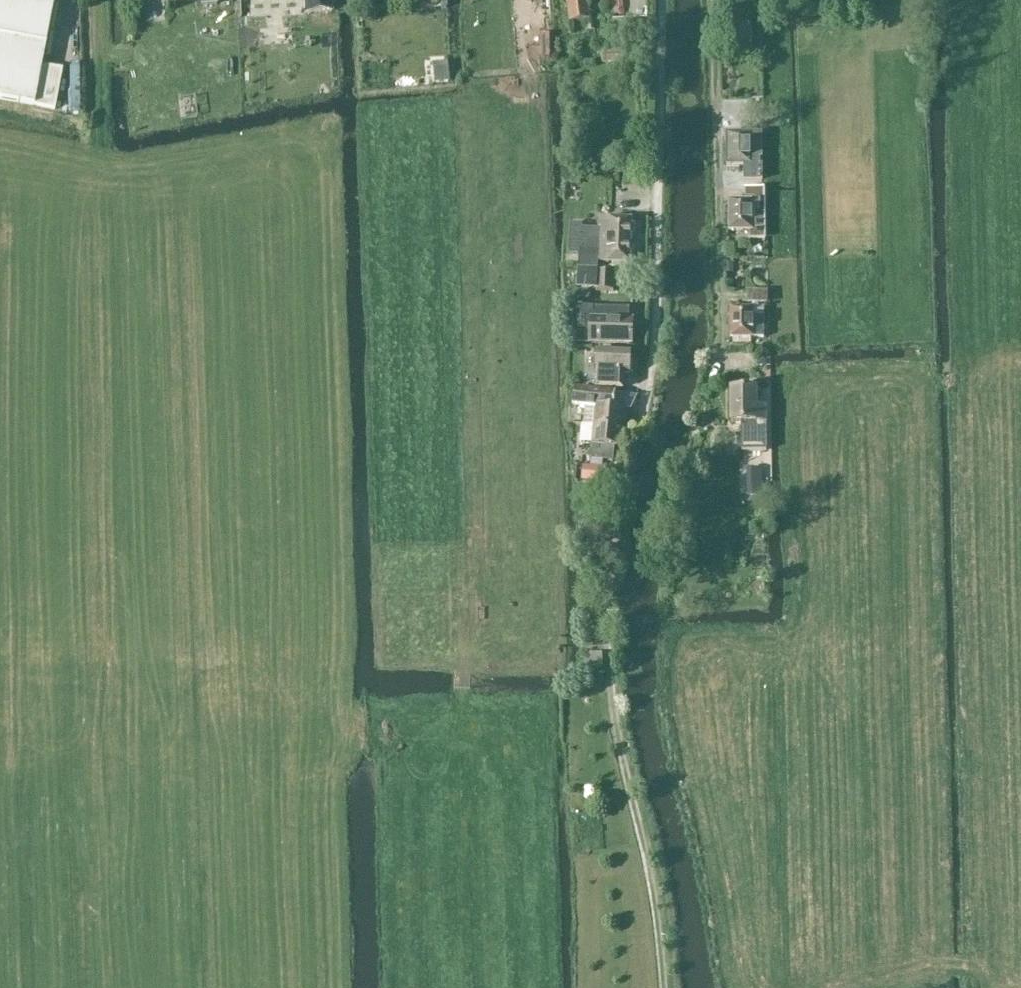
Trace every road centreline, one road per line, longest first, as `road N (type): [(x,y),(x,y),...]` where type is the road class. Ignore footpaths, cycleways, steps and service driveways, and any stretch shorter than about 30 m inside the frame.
road 1 (track): [(662,0),(653,349),(609,604),(610,690),(660,937),(663,987)]
road 2 (track): [(717,440),(717,0)]

